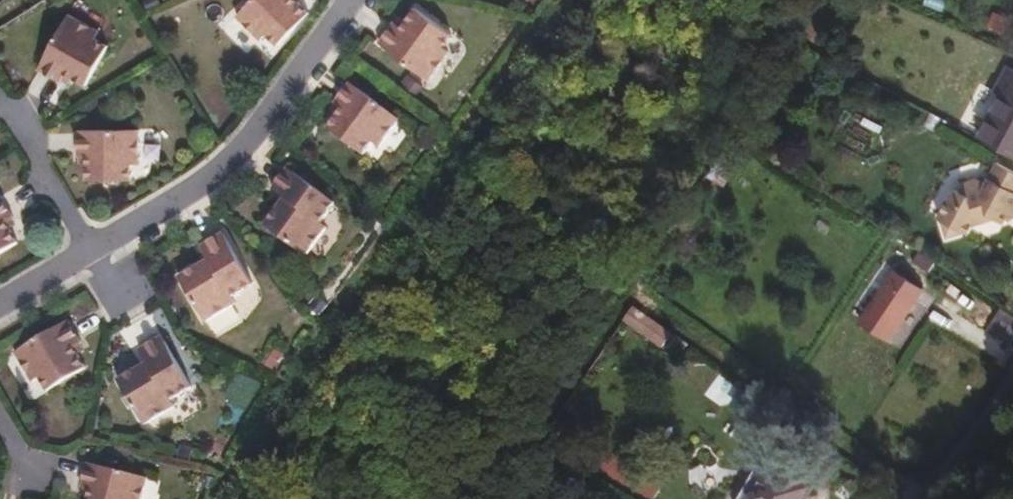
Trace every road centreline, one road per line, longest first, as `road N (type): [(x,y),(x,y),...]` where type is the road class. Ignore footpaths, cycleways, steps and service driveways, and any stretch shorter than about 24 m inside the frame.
road 1 (track): [(916,498),(625,296),(471,498)]
road 2 (residential): [(0,299),(232,169),(346,0)]
road 3 (residential): [(1012,374),(915,498)]

